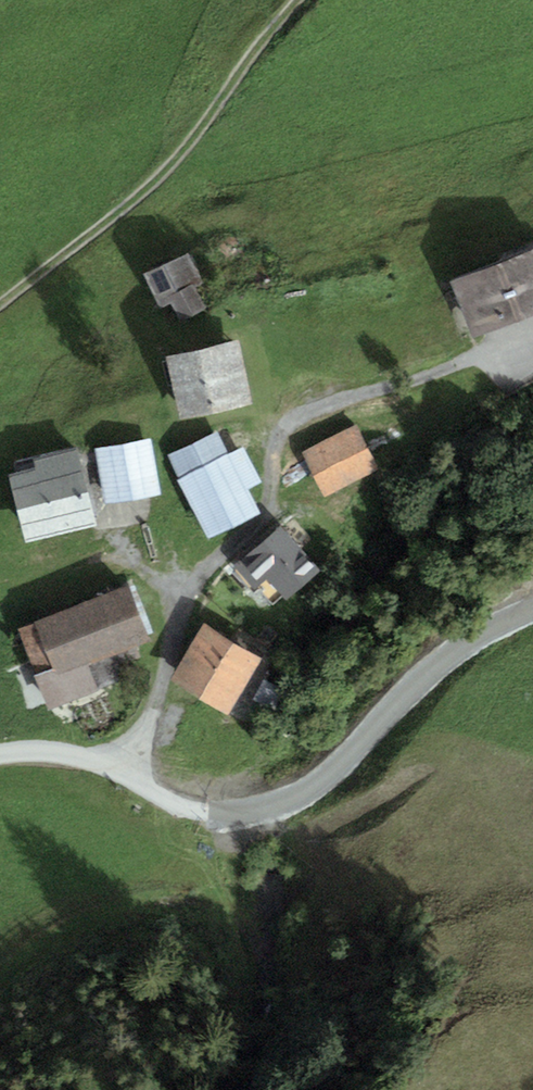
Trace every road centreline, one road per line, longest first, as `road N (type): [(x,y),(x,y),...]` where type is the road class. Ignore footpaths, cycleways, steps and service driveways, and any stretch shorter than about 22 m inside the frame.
road 1 (residential): [(125,775),(190,589),(264,520),(290,421),(519,343)]
road 2 (unclassified): [(125,775),(192,813),(240,818),(275,808),(336,768),(458,643),(532,607)]
road 3 (track): [(0,304),(175,162),(298,0)]
road 4 (unclassified): [(0,756),(72,755),(125,775)]

